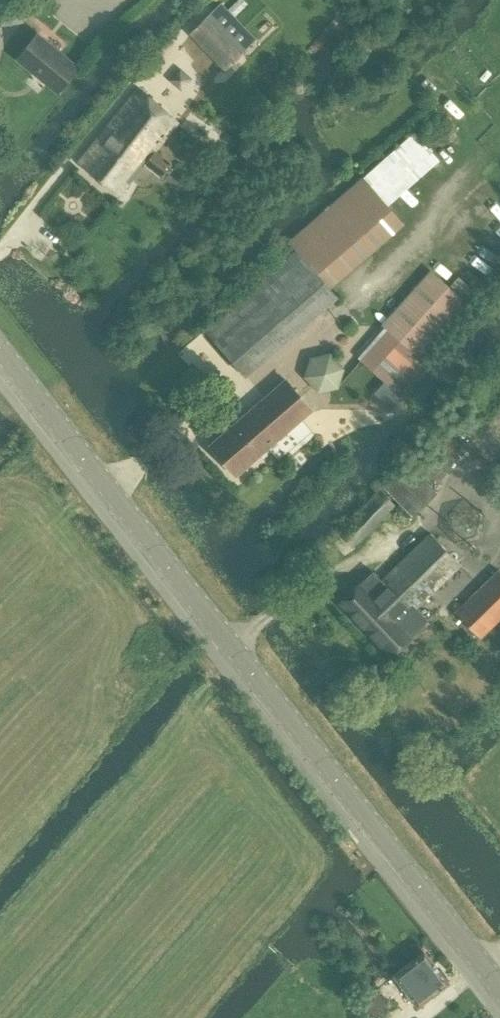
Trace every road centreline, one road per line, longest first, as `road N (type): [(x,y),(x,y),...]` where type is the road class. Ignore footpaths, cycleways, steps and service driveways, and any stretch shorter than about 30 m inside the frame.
road 1 (tertiary): [(499,985),(0,342)]
road 2 (track): [(143,776),(227,667)]

